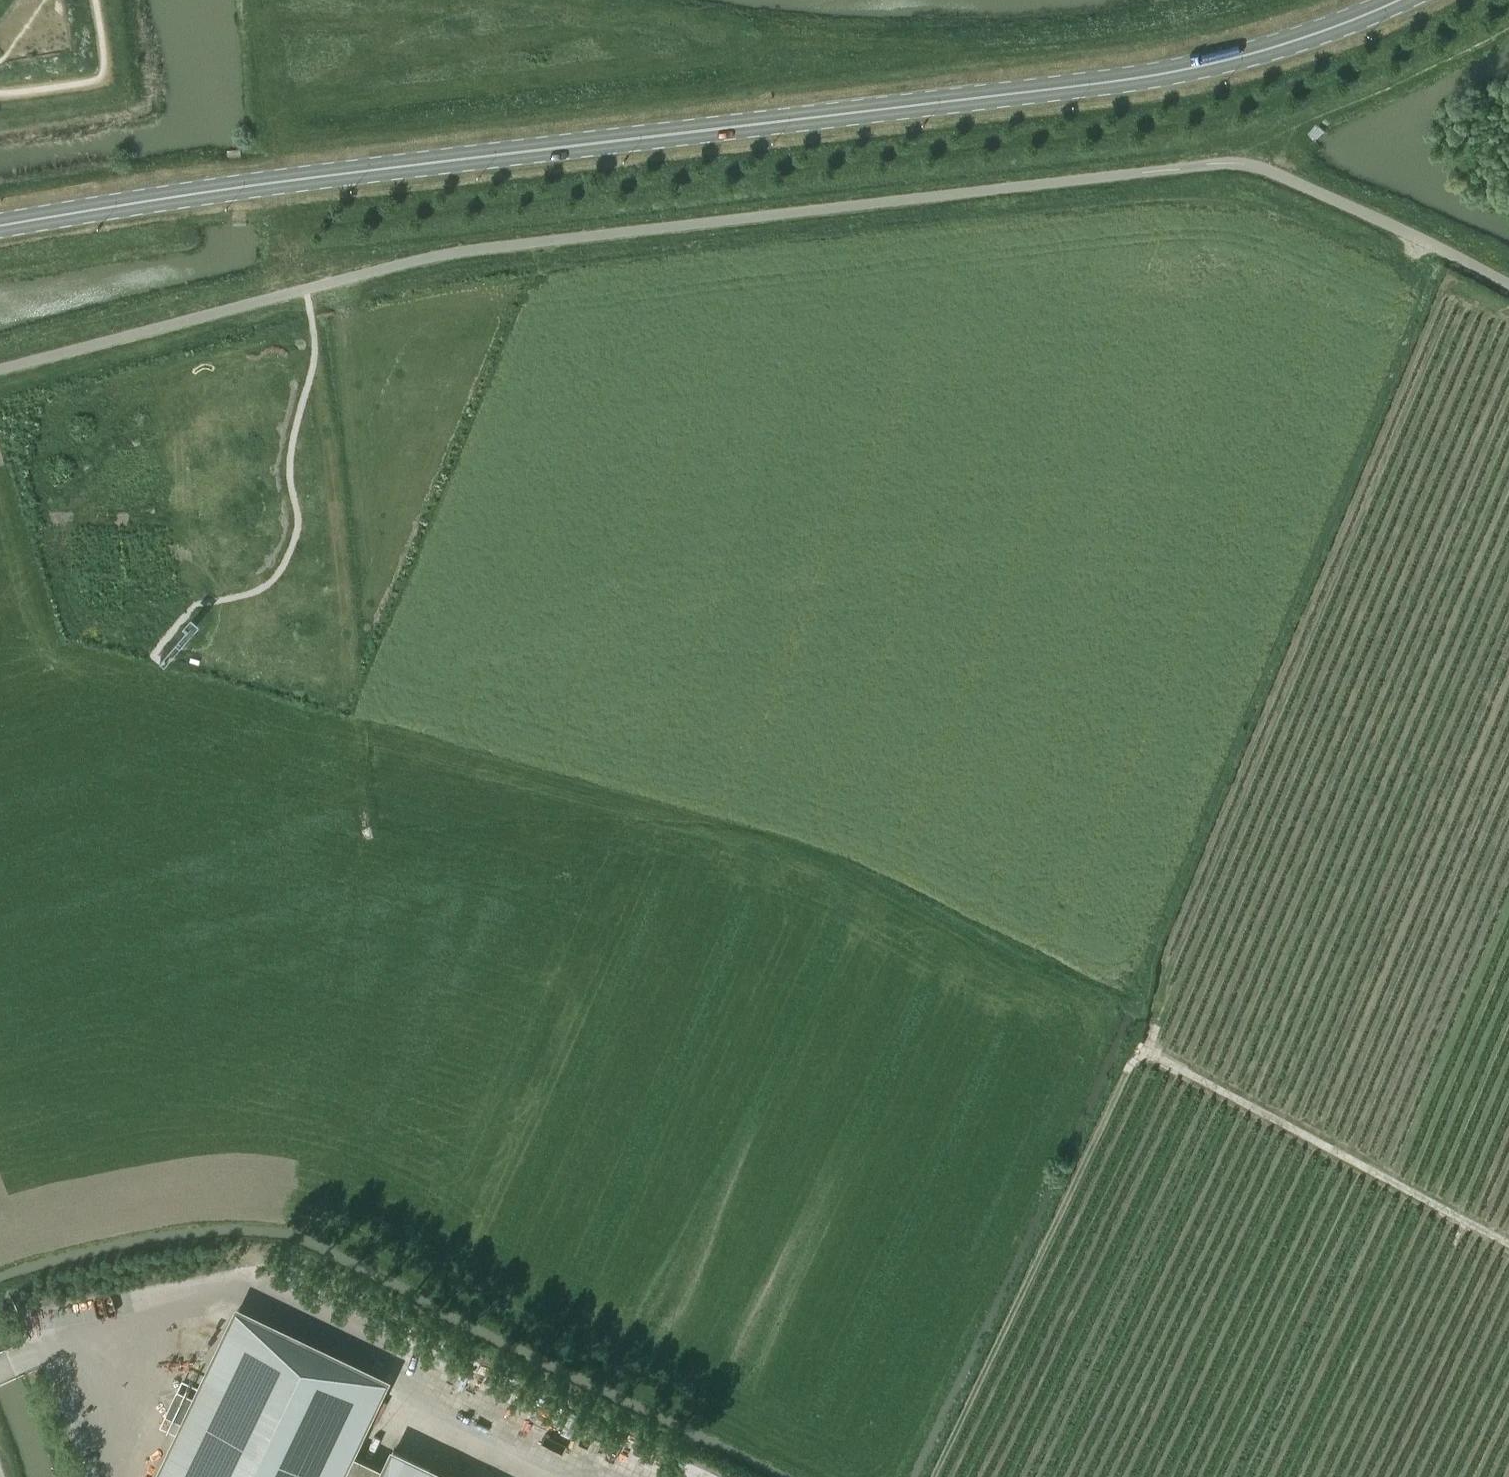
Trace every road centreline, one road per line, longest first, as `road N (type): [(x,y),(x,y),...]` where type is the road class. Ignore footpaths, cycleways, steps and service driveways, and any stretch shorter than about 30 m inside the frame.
road 1 (secondary): [(0,228),(435,164),(1177,72),(1398,0)]
road 2 (track): [(1140,1051),(1508,1244)]

